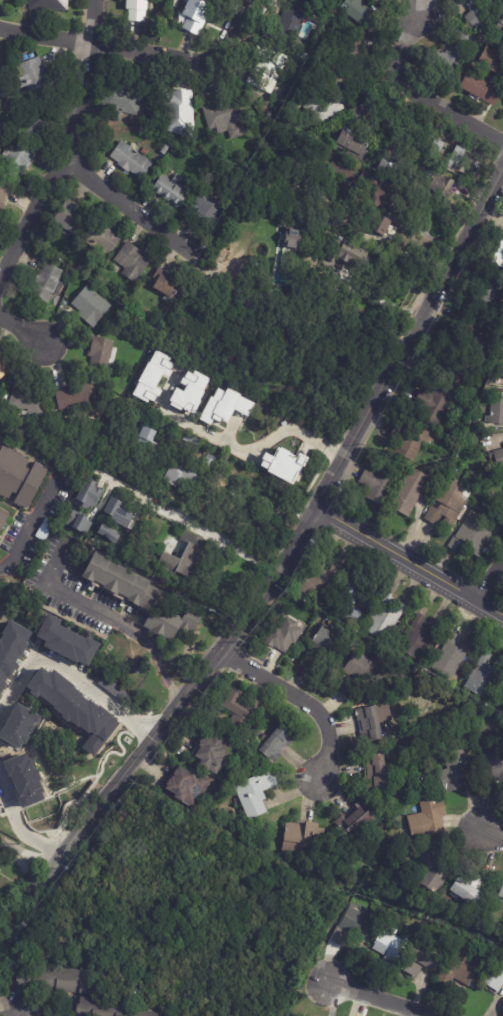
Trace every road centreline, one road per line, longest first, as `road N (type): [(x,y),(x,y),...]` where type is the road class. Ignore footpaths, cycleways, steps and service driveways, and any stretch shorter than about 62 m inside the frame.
road 1 (tertiary): [(502,168),(316,508)]
road 2 (tertiary): [(316,508),(264,595),(153,738)]
road 3 (residential): [(91,45),(67,149),(0,275)]
road 4 (tertiary): [(153,738),(18,916)]
road 5 (tertiary): [(316,508),(502,615)]
road 6 (residential): [(421,11),(400,49),(398,72),(407,87),(502,143)]
road 7 (residential): [(245,0),(221,49),(207,59),(91,45)]
road 8 (residential): [(219,651),(319,712),(328,734),(318,780)]
road 9 (residential): [(194,258),(87,178),(67,149)]

